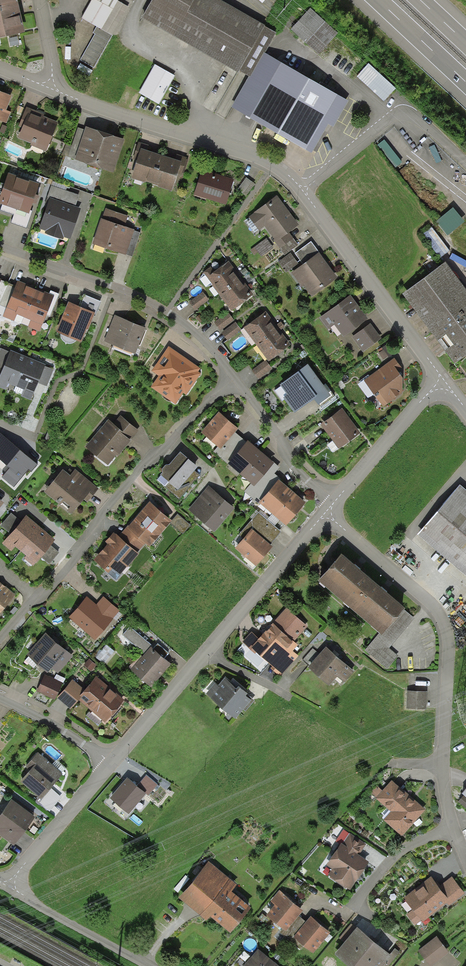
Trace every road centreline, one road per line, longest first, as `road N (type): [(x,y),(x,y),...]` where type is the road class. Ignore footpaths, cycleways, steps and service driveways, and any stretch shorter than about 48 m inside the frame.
road 1 (residential): [(325,513),(440,619),(448,641),(442,781),(450,827)]
road 2 (residential): [(0,641),(170,438),(232,384)]
road 3 (residential): [(111,764),(325,513)]
road 4 (residential): [(232,384),(164,313),(0,247)]
road 5 (residential): [(52,91),(253,155),(304,190)]
road 6 (residential): [(304,190),(445,382)]
road 7 (residential): [(465,163),(430,129),(396,115),(304,190)]
road 8 (residential): [(336,500),(445,382)]
road 9 (residential): [(8,886),(147,965)]
road 10 (residential): [(8,886),(111,764)]
road 11 (residential): [(336,500),(290,462),(232,384)]
road 12 (residential): [(450,827),(407,848),(341,916)]
road 13 (residential): [(111,764),(0,698)]
road 14 (motorway): [(376,0),(465,83)]

